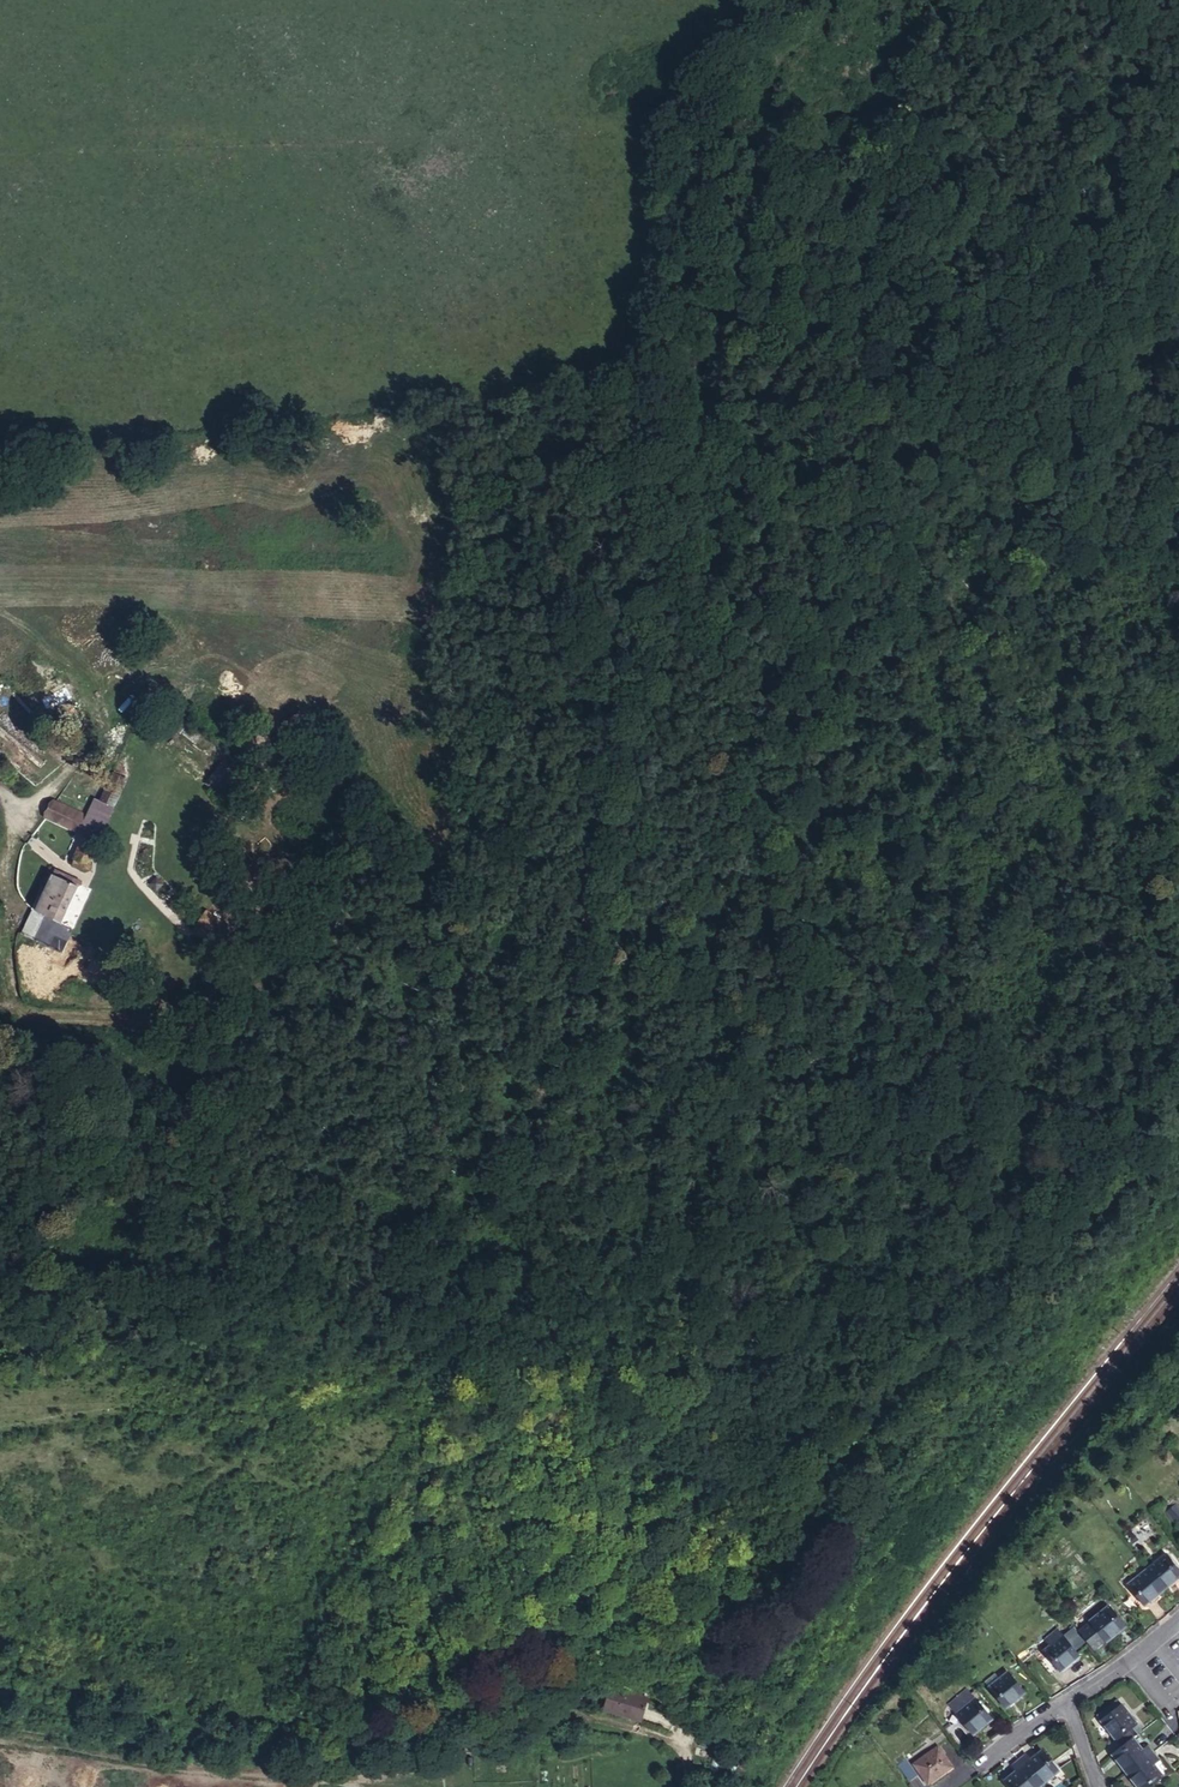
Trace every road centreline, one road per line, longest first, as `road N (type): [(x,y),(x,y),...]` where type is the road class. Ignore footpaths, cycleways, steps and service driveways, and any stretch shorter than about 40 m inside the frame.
road 1 (residential): [(690,1786),(693,1756),(670,1743),(582,1720),(529,1722)]
road 2 (residential): [(1173,1621),(1064,1699)]
road 3 (track): [(0,788),(24,816),(7,849),(7,903)]

